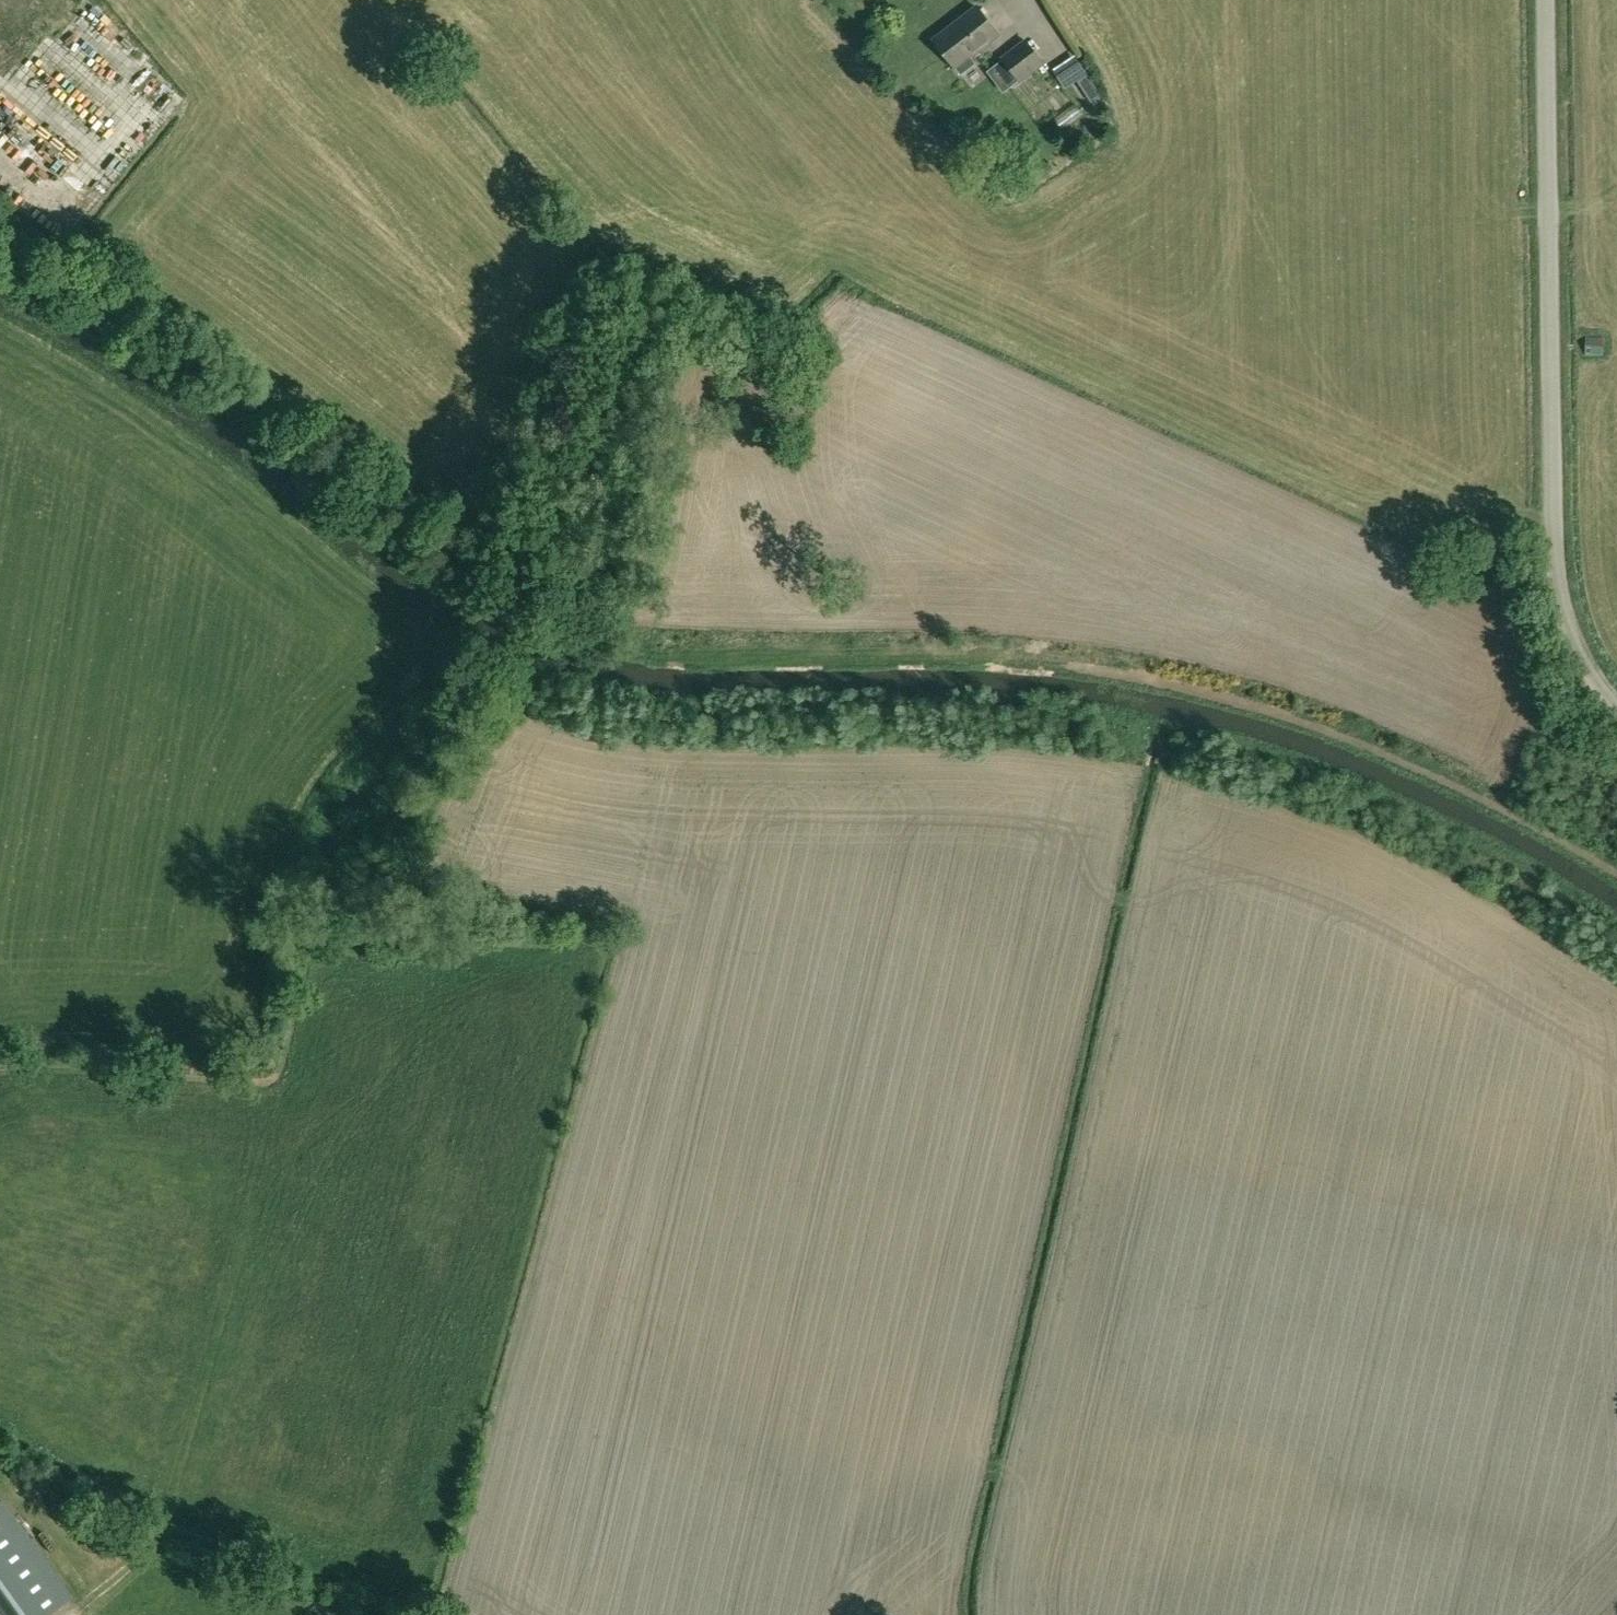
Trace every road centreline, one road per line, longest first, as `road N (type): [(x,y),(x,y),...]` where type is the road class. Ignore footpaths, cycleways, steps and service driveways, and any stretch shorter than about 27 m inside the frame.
road 1 (unclassified): [(1616,702),(1574,636),(1556,559),(1548,0)]

